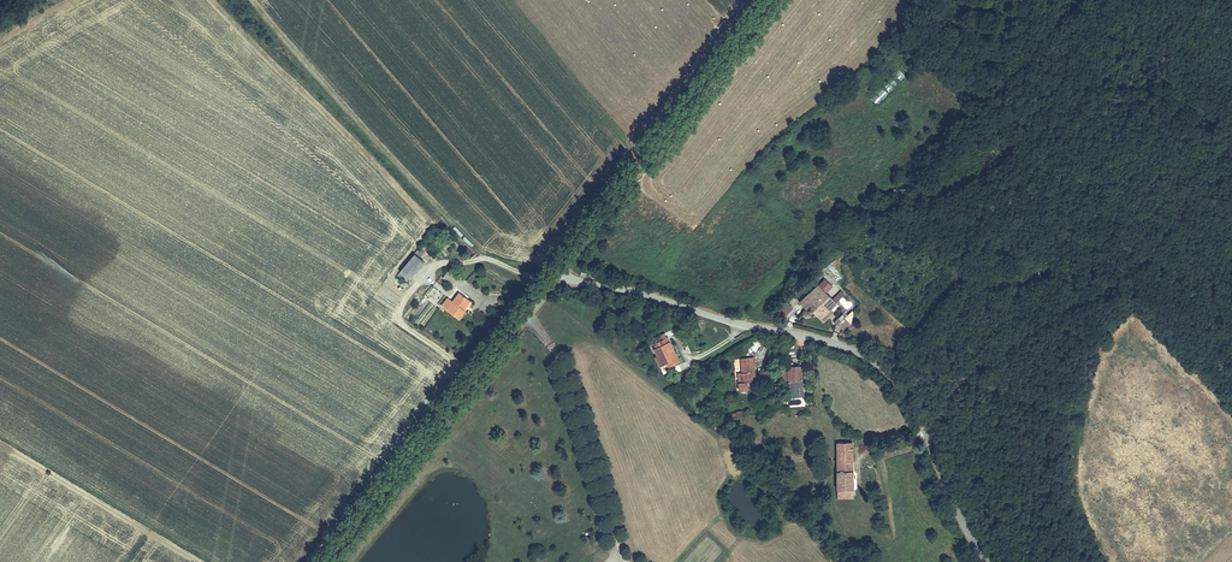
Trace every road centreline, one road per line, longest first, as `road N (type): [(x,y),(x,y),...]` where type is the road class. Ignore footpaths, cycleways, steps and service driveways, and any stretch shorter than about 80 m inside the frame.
road 1 (unclassified): [(553,271),(840,344),(877,362),(912,403),(950,498),(989,561)]
road 2 (secondary): [(765,0),(553,271)]
road 3 (secondary): [(327,561),(523,306)]
road 4 (track): [(507,0),(641,156)]
road 5 (track): [(448,384),(454,359),(398,314),(421,279)]

